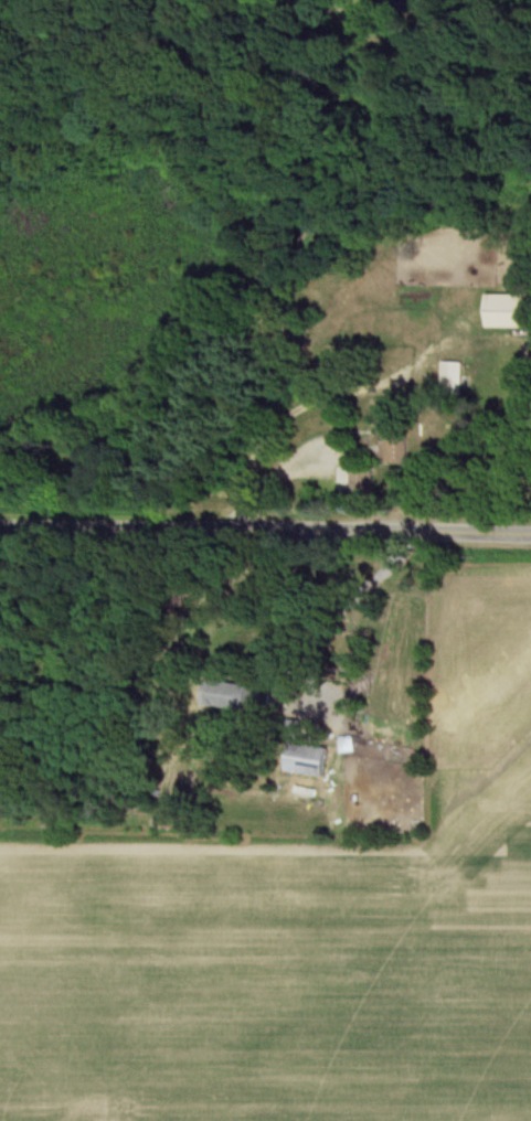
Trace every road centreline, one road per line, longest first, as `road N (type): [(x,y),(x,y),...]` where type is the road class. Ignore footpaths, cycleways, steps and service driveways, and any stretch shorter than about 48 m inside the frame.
road 1 (residential): [(0,529),(530,538)]

